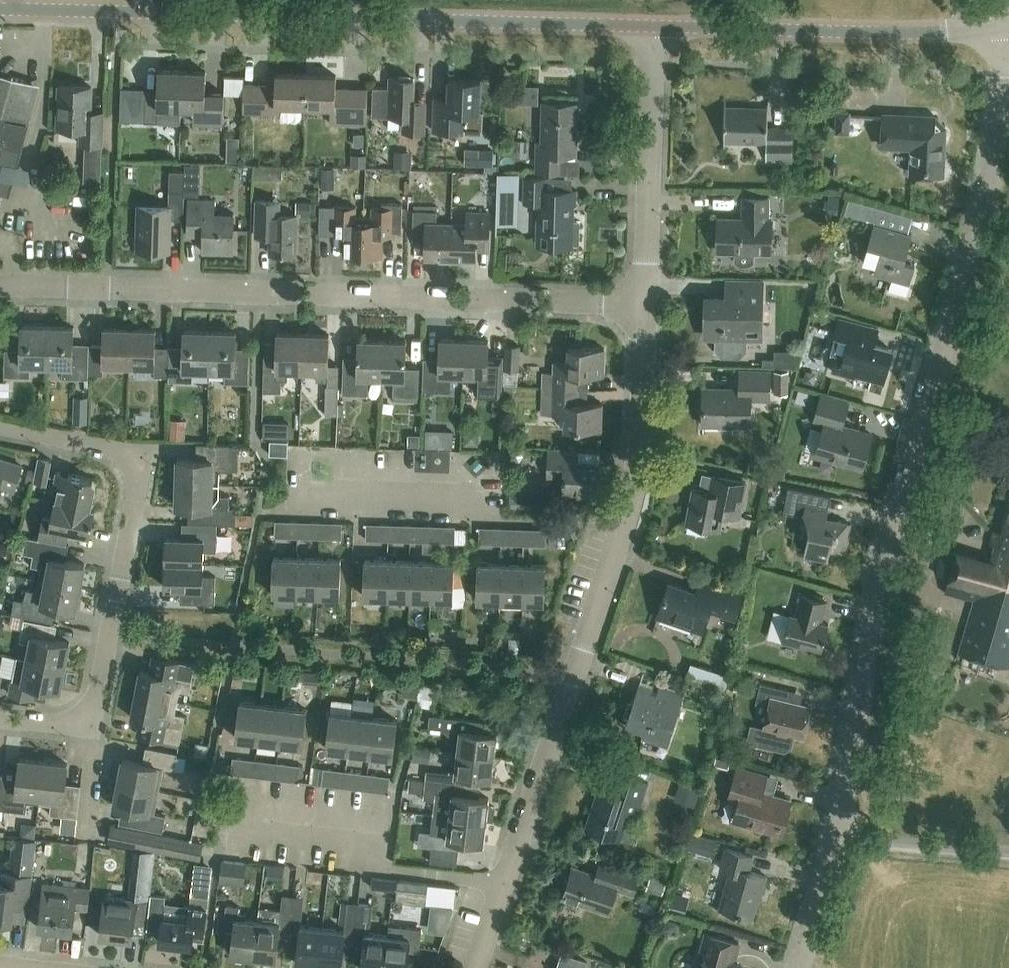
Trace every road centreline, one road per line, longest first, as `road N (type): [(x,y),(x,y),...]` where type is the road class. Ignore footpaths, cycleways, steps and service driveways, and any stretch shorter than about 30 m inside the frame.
road 1 (unclassified): [(800,967),(839,831),(883,576),(990,195),(1003,82),(996,26)]
road 2 (tertiary): [(655,26),(0,9)]
road 3 (residential): [(0,285),(646,303)]
road 4 (residential): [(0,718),(72,728),(94,707),(142,473),(124,452),(0,428)]
road 5 (residential): [(502,882),(621,522)]
road 6 (tertiary): [(655,26),(897,33),(996,26)]
road 7 (residential): [(297,493),(472,499),(494,517),(621,522)]
road 8 (unclassified): [(225,834),(350,845),(366,864),(502,882)]
road 9 (residential): [(646,303),(655,26)]
road 10 (residential): [(621,522),(644,427),(646,303)]

